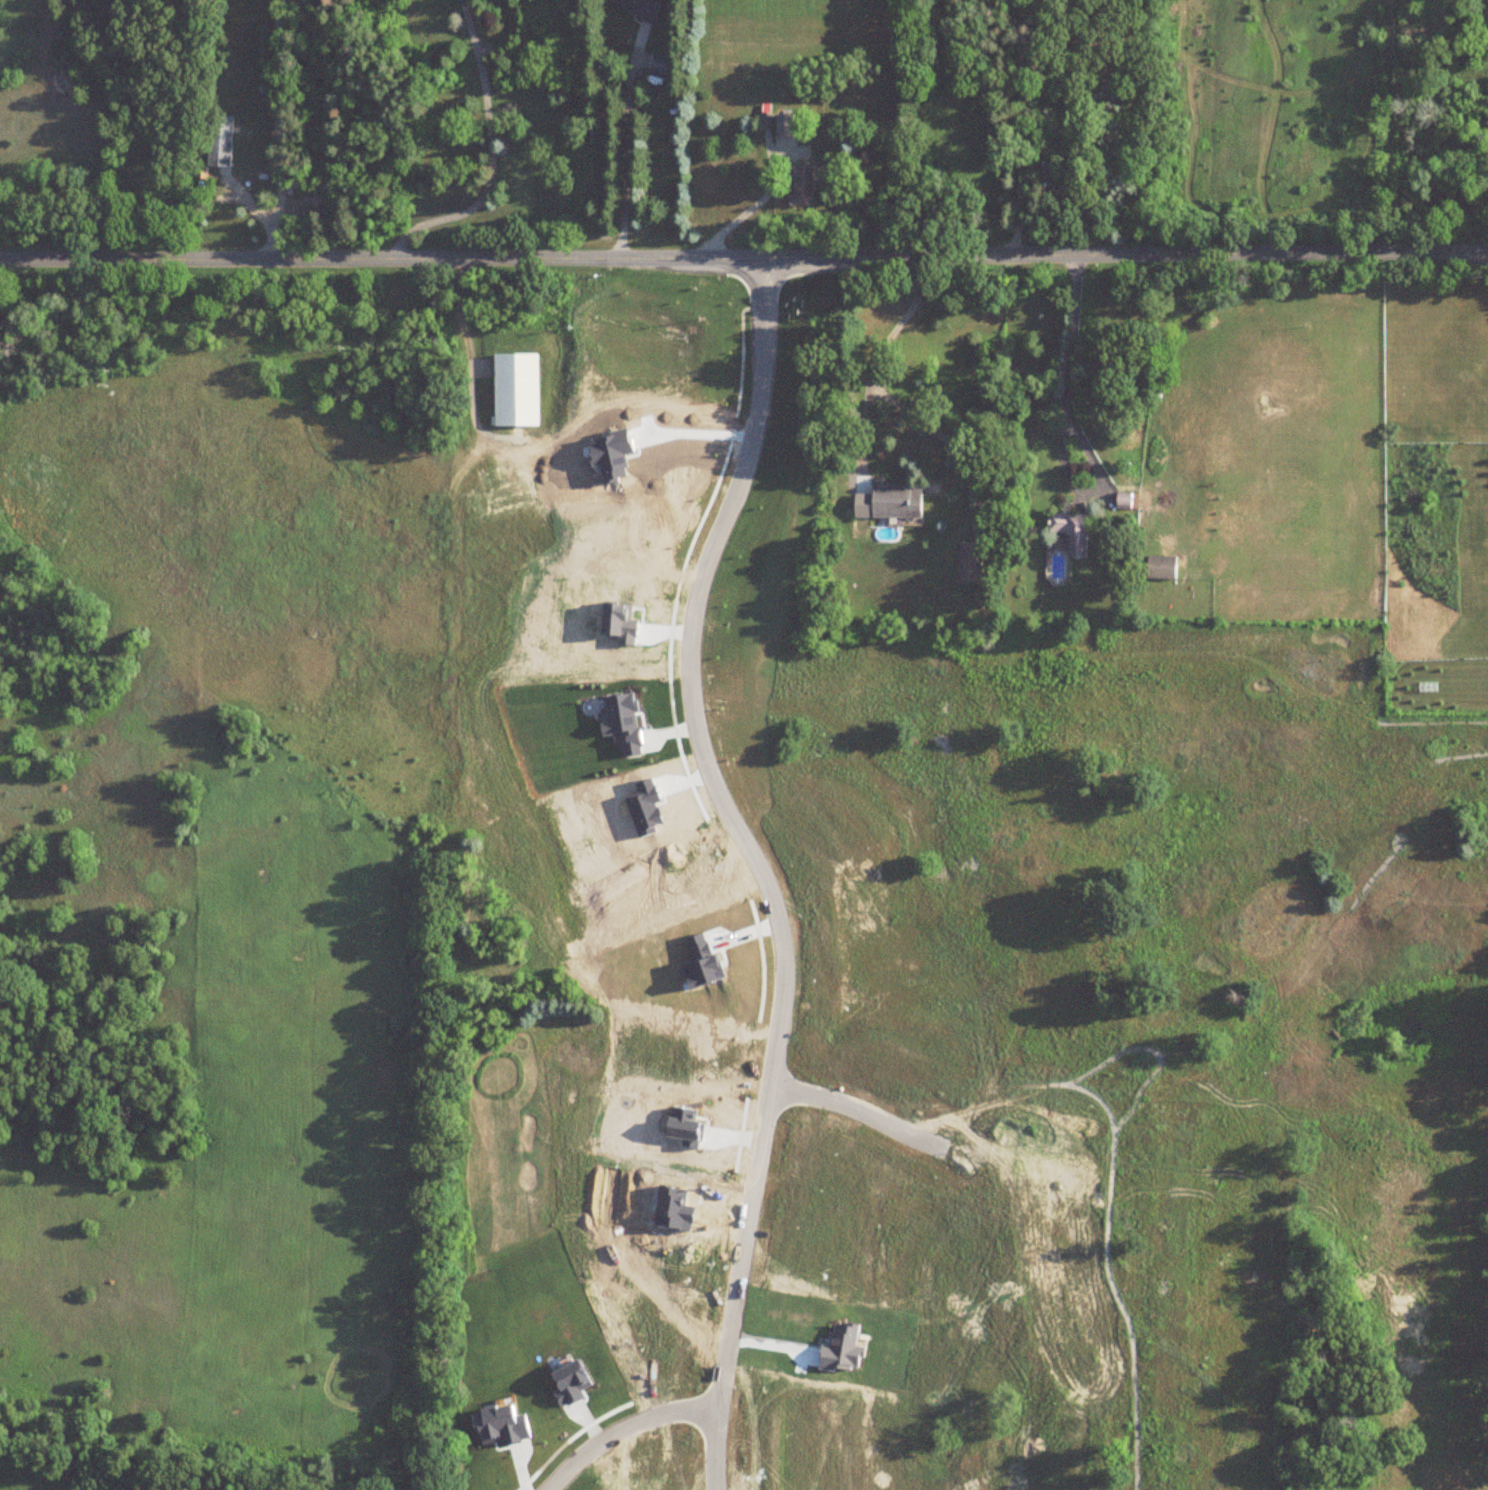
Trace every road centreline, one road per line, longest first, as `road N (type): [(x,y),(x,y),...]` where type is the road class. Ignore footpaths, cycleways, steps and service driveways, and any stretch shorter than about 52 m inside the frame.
road 1 (residential): [(0,260),(1487,252)]
road 2 (residential): [(762,260),(754,433),(698,600),(690,667),(710,772),(779,916),(783,977),(723,1410),(720,1489)]
road 3 (residential): [(723,1410),(631,1427),(555,1489)]

